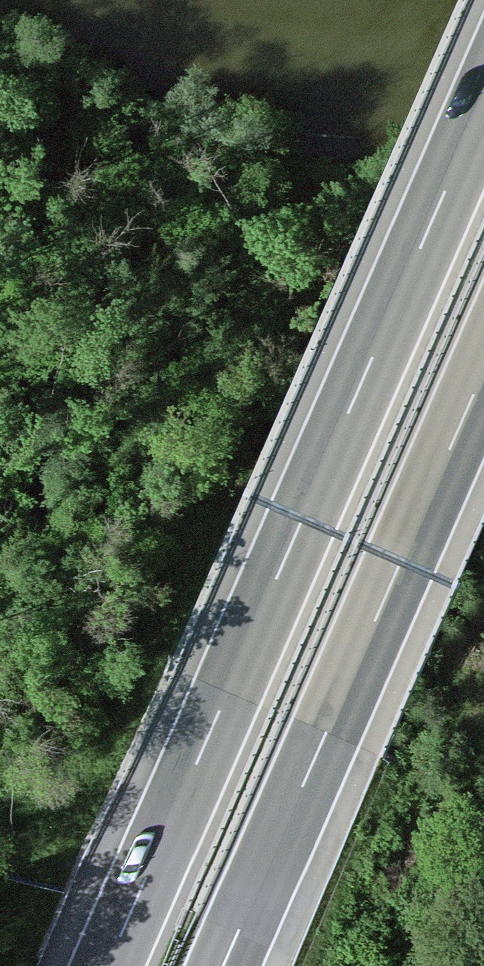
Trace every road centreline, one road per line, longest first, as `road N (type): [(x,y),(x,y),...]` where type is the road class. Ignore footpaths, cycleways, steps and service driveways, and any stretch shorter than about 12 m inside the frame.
road 1 (motorway): [(483,100),(107,965)]
road 2 (motorway): [(224,965),(483,372)]

